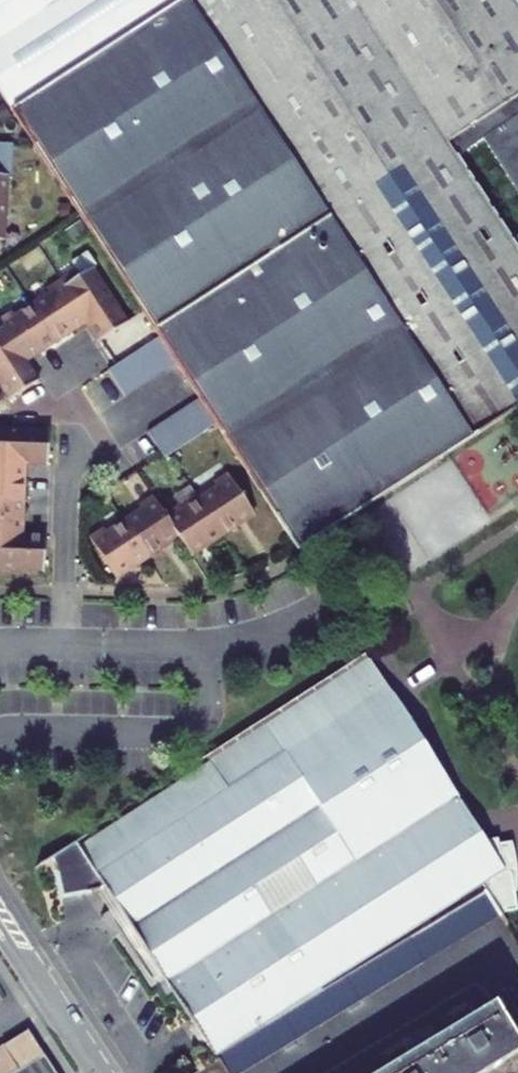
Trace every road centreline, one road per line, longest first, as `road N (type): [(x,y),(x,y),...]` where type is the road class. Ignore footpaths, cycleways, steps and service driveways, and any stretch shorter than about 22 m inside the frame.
road 1 (tertiary): [(98,1072),(0,920)]

